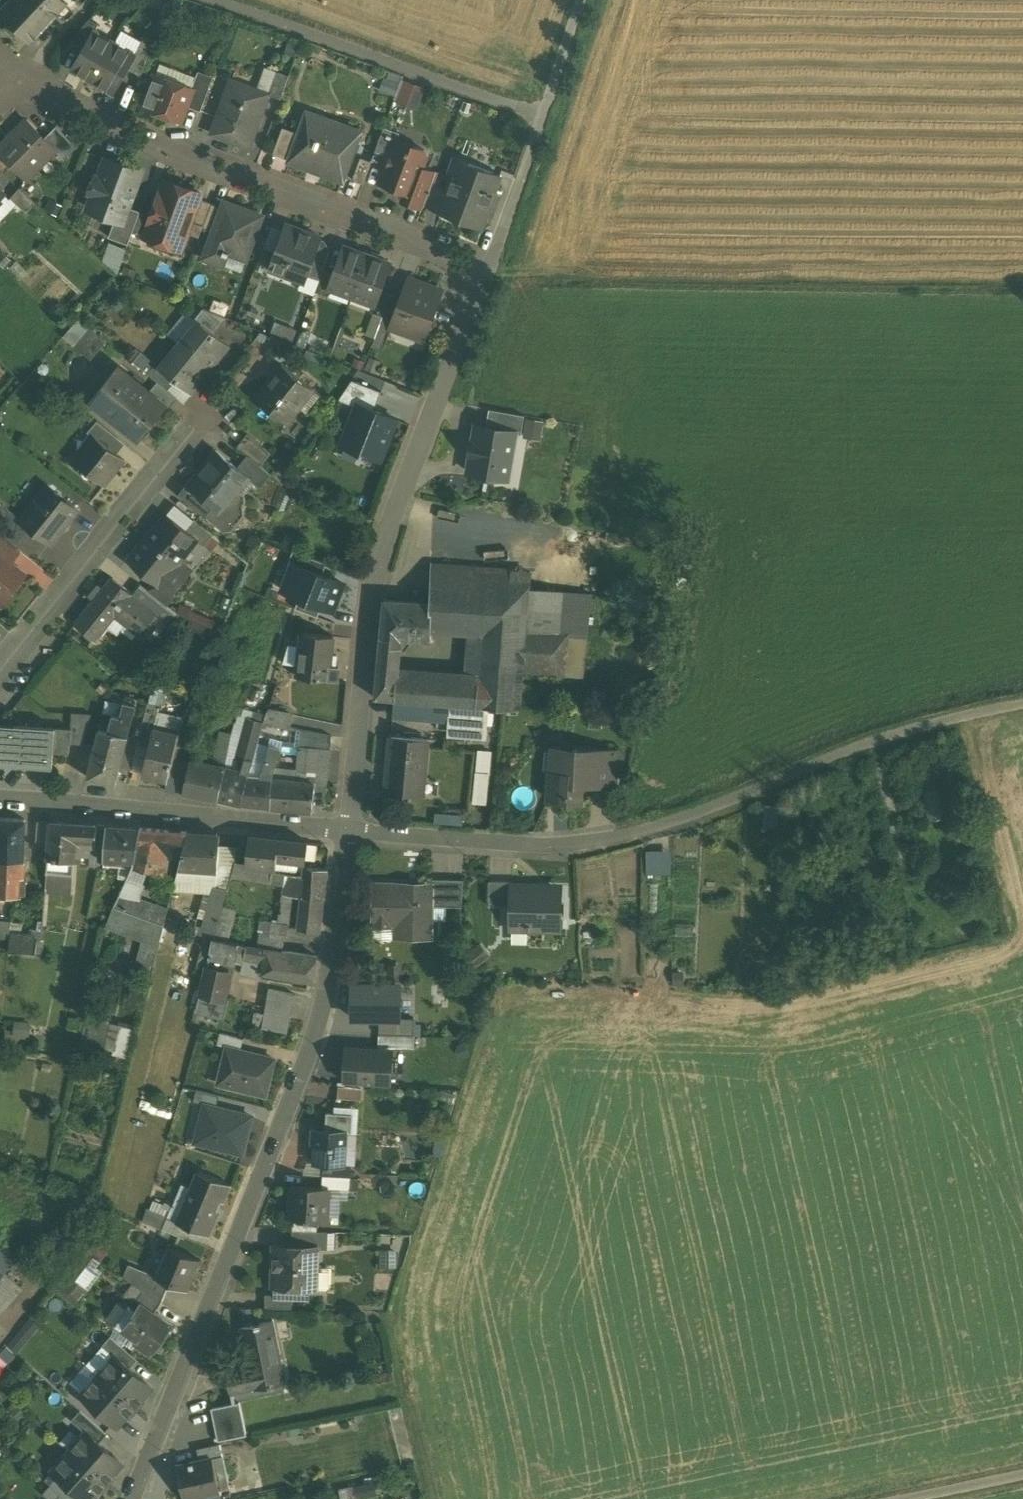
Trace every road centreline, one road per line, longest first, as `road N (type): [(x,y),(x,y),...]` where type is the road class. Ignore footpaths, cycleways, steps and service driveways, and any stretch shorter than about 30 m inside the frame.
road 1 (residential): [(346,832),(319,1019),(128,1498)]
road 2 (residential): [(346,832),(387,551),(486,266)]
road 3 (residential): [(486,266),(46,98),(19,80)]
road 4 (track): [(218,0),(541,112),(580,0)]
road 5 (track): [(612,842),(841,754),(1022,701)]
road 6 (residential): [(0,802),(346,832)]
road 7 (residential): [(206,423),(0,667)]
road 8 (residential): [(346,832),(612,842)]
road 9 (residential): [(486,266),(541,112)]
road 10 (track): [(905,1498),(1022,1474)]

